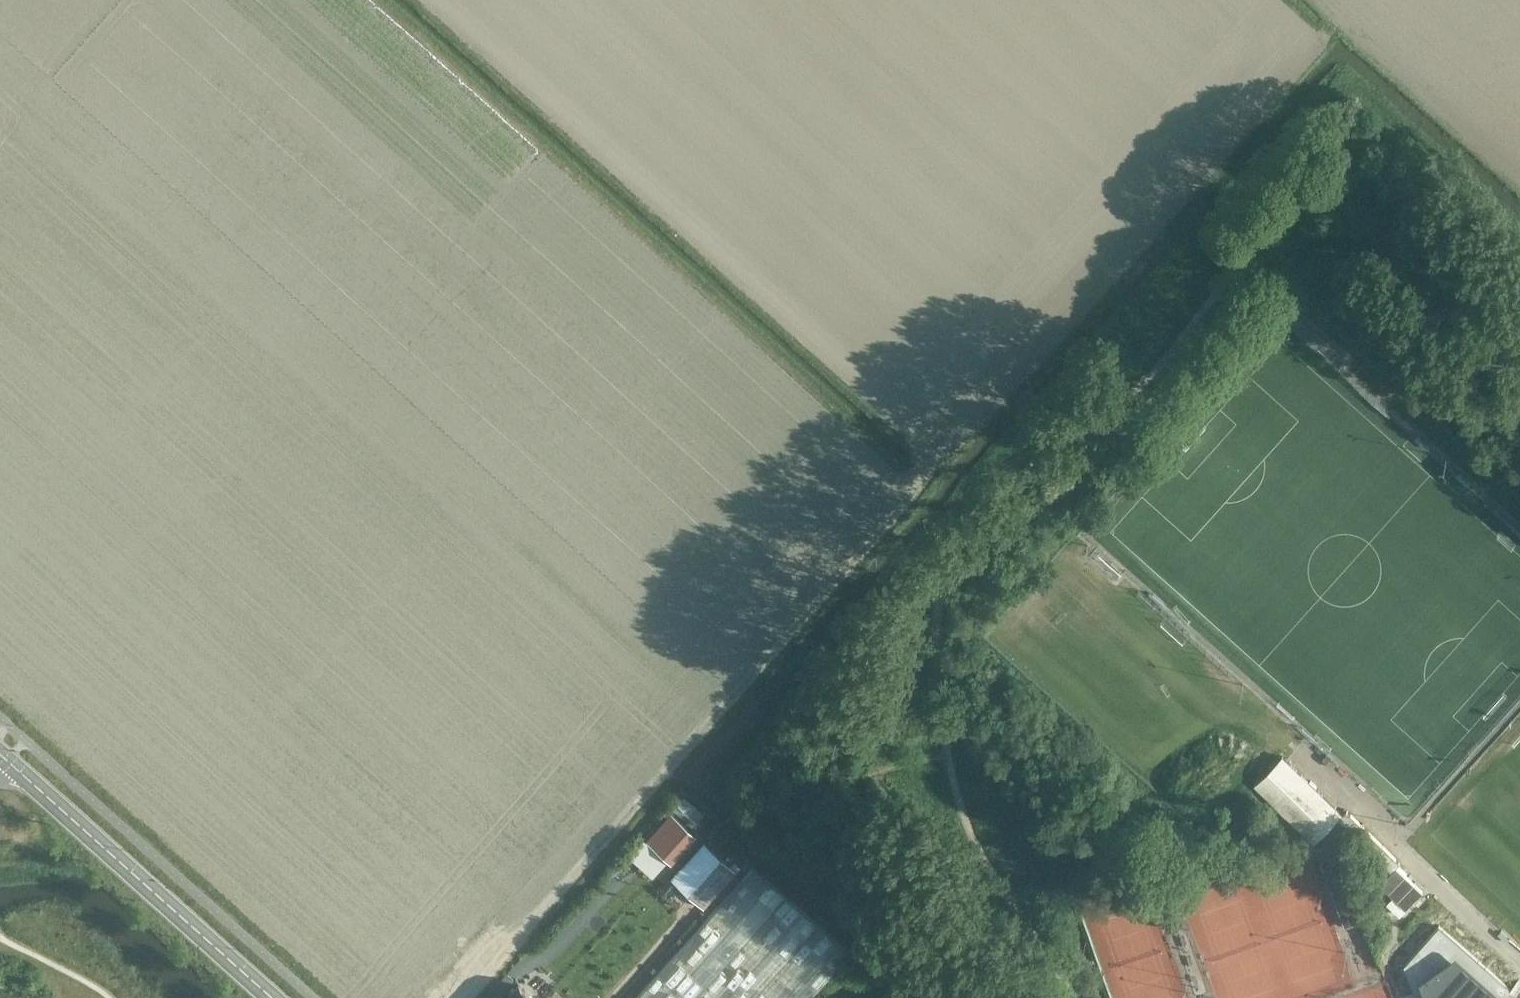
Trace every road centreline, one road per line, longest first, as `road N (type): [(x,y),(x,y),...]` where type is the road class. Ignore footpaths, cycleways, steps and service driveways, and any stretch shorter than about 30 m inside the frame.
road 1 (track): [(918,487),(464,997)]
road 2 (tertiary): [(275,997),(0,754)]

